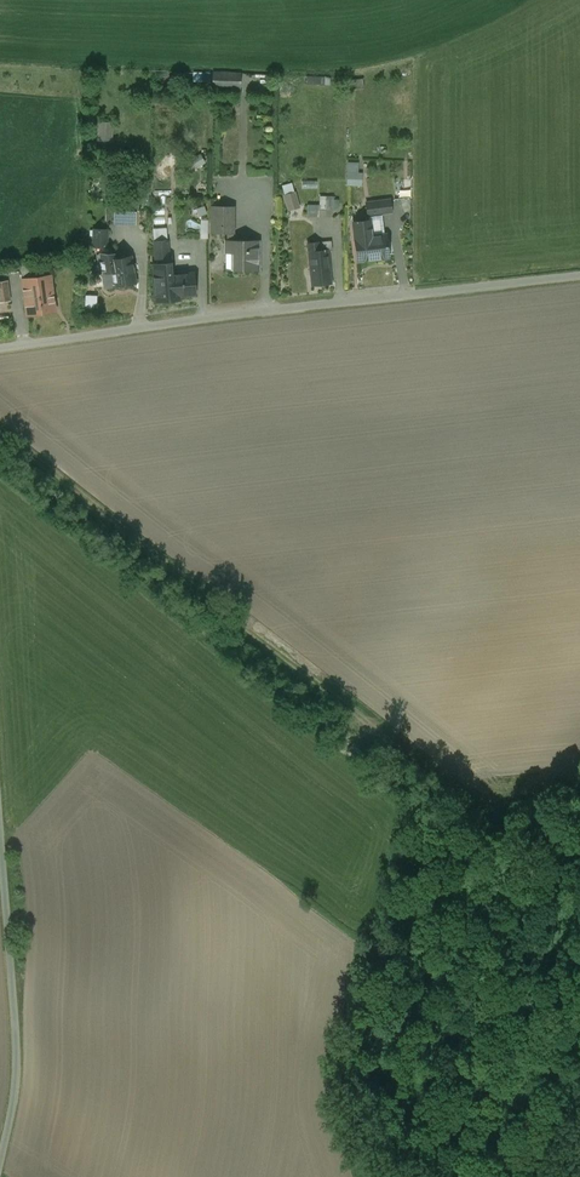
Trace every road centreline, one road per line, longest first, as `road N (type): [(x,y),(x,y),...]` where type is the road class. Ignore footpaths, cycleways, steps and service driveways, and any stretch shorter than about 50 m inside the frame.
road 1 (track): [(579,907),(0,428)]
road 2 (unclassified): [(579,276),(0,346)]
road 3 (unclassified): [(0,840),(17,1081),(0,1162)]

